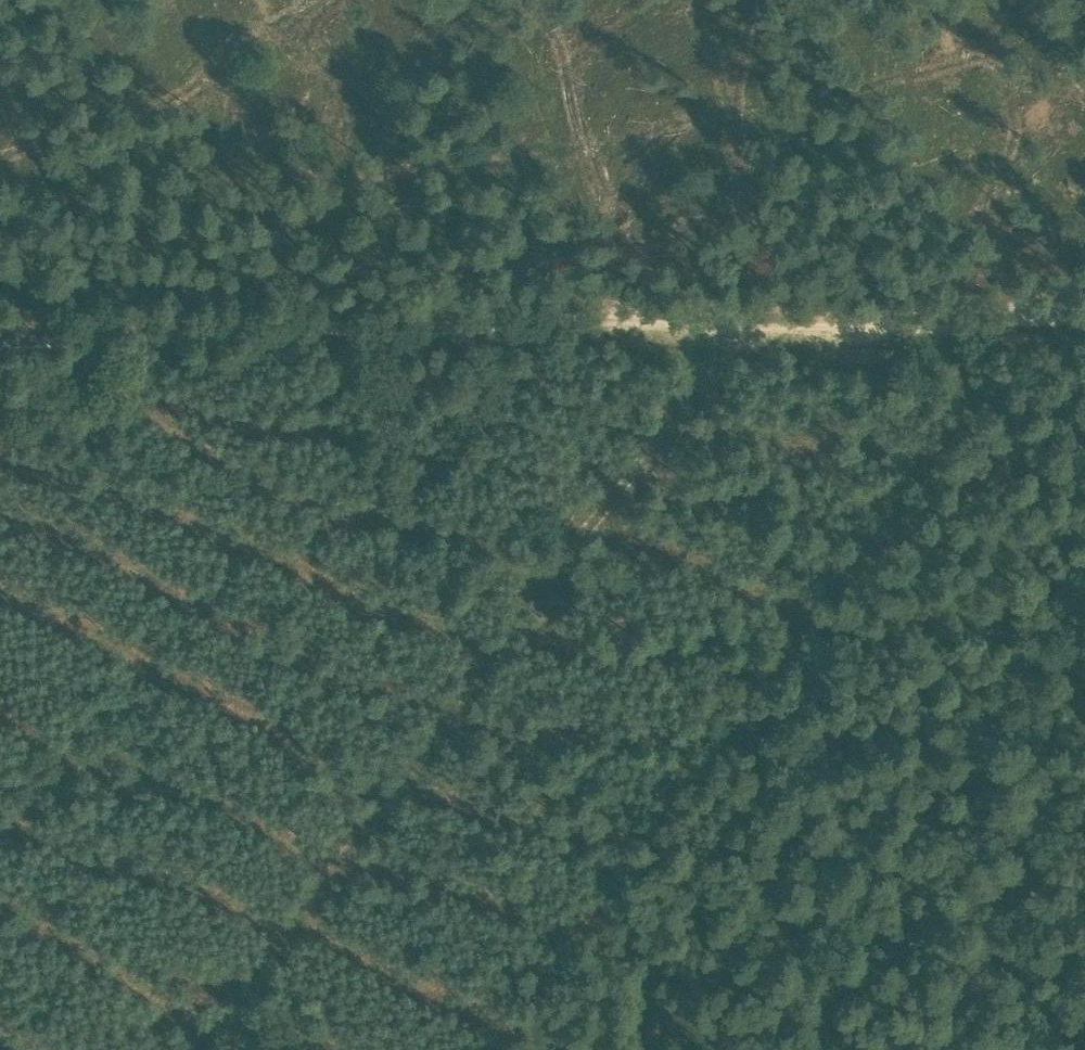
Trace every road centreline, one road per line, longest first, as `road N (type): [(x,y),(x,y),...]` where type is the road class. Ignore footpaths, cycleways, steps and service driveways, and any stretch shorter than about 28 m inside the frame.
road 1 (track): [(1084,336),(611,318),(205,329),(0,324)]
road 2 (track): [(205,329),(133,345),(0,348)]

